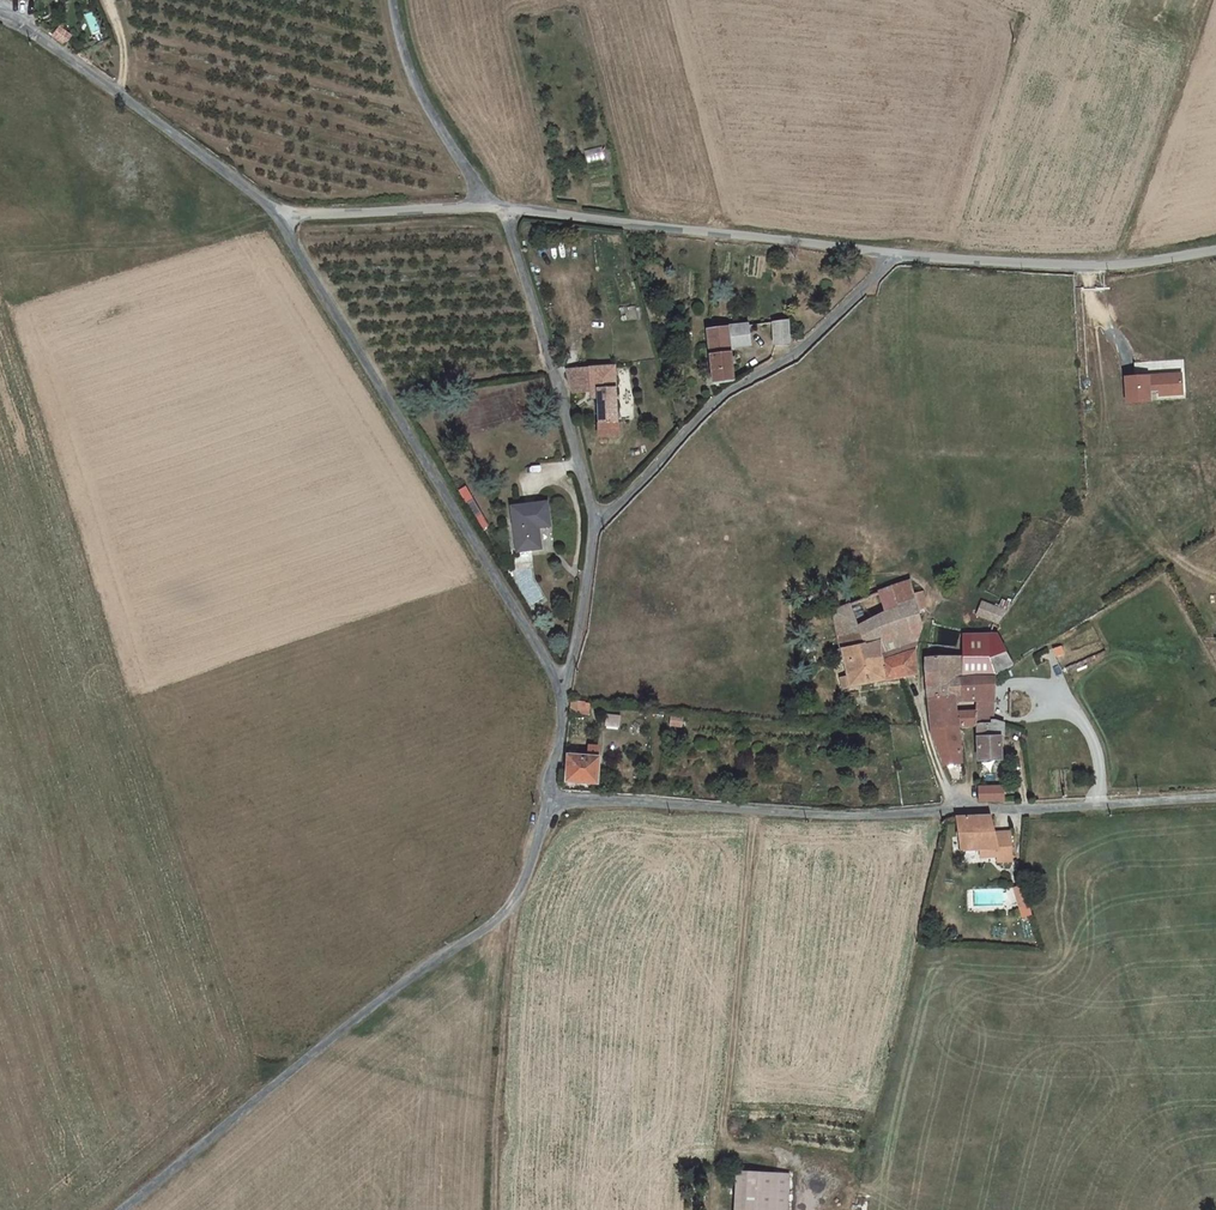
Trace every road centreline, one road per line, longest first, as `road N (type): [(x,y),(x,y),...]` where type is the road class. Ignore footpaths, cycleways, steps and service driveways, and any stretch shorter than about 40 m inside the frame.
road 1 (unclassified): [(127,1209),(392,988),(510,909),(548,804)]
road 2 (unclassified): [(563,683),(329,310),(284,215)]
road 3 (unclassified): [(952,809),(912,816),(548,804)]
road 4 (unclassified): [(890,254),(797,356),(726,392),(595,525)]
road 5 (unclassified): [(890,254),(497,207)]
road 6 (unclassified): [(284,215),(34,32),(0,16)]
road 7 (unclassified): [(497,207),(562,398),(595,525)]
road 8 (unclassified): [(1215,249),(1106,267),(890,254)]
road 9 (track): [(510,909),(488,1209)]
road 10 (unclassified): [(1215,799),(952,809)]
road 11 (unclassified): [(497,207),(438,129),(402,61),(394,0)]
road 12 (unclassified): [(497,207),(284,215)]
road 13 (unclassified): [(925,647),(923,699),(952,809)]
road 14 (unclassified): [(595,525),(563,683)]
road 15 (unclassified): [(548,804),(563,683)]

